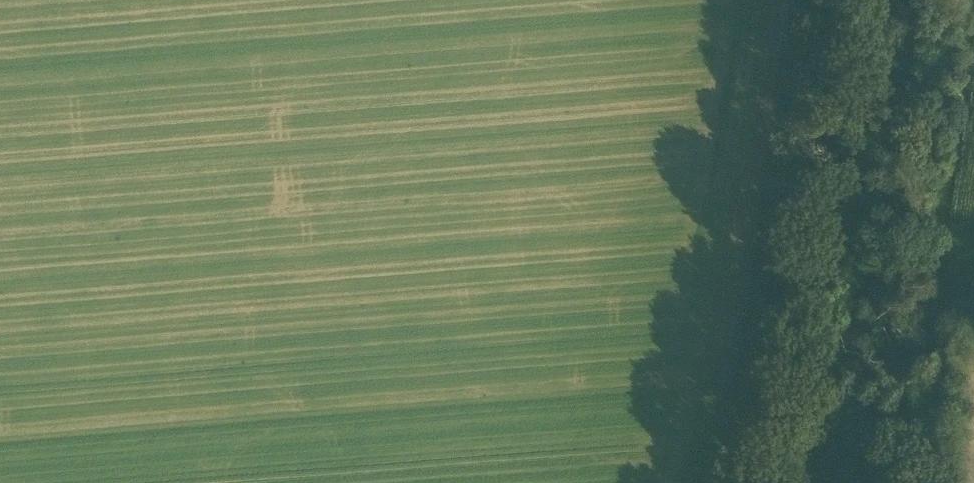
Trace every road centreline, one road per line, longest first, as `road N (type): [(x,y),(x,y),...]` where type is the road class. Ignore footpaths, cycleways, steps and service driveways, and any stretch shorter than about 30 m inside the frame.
road 1 (track): [(735,482),(805,0)]

